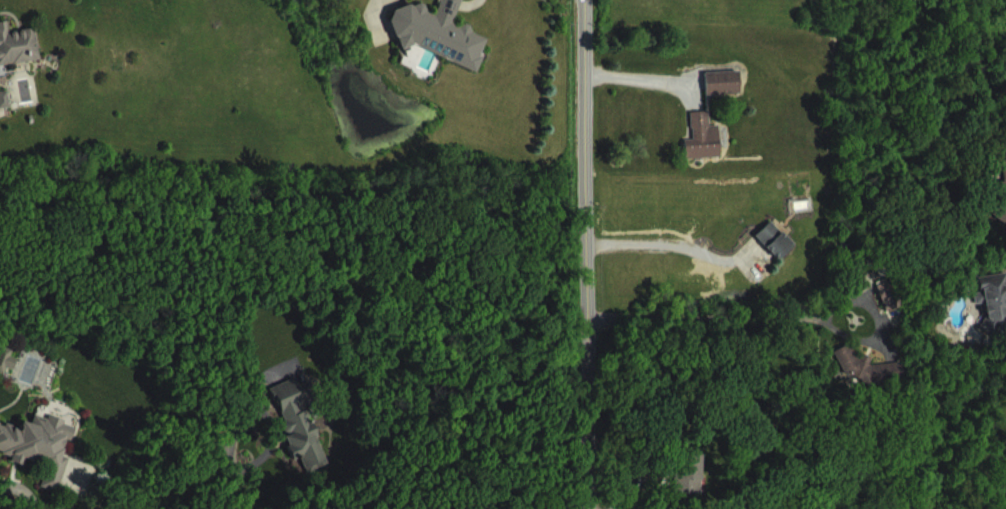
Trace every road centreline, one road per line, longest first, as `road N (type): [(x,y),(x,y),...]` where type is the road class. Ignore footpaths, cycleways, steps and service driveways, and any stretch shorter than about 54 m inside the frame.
road 1 (secondary): [(587,508),(585,0)]

